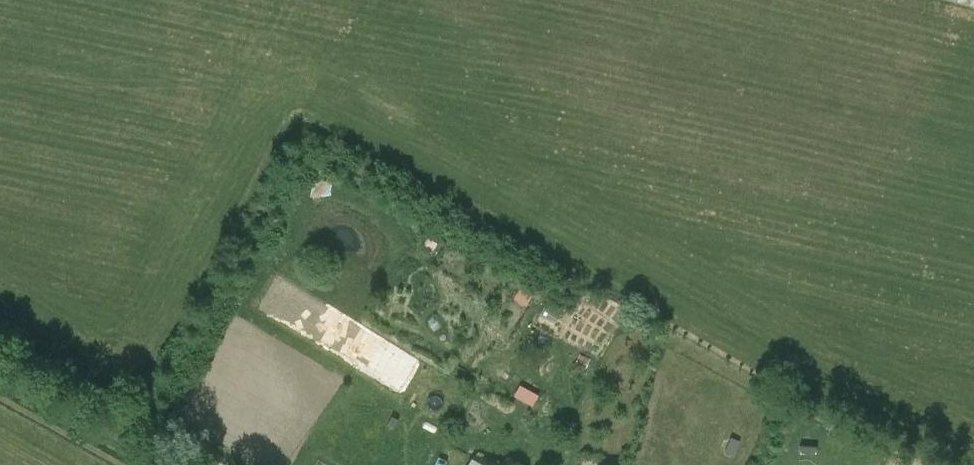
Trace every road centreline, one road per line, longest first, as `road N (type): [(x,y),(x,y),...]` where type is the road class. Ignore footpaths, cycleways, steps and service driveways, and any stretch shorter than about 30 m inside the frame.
road 1 (track): [(0,347),(210,463)]

